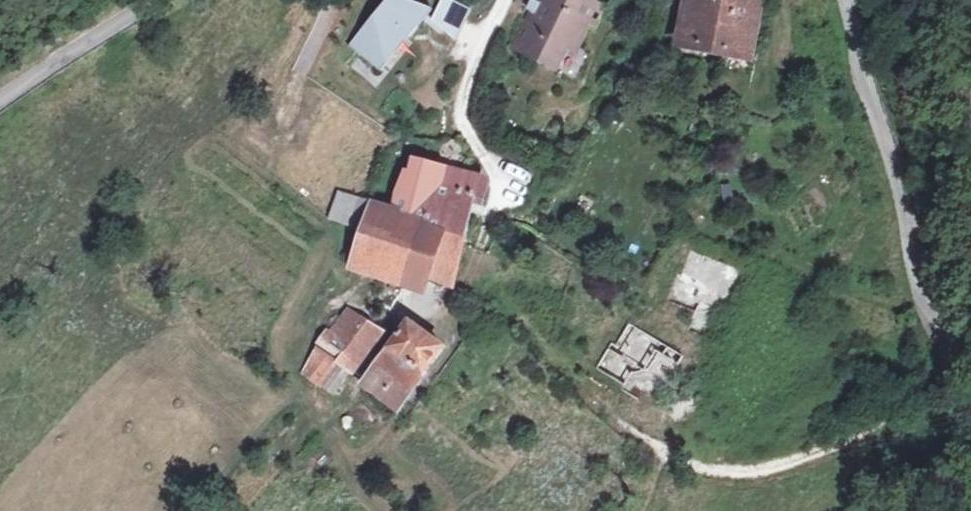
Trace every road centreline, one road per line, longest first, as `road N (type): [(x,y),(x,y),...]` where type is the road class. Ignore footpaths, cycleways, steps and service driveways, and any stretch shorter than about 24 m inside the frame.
road 1 (tertiary): [(970,357),(939,336),(847,0)]
road 2 (track): [(950,345),(930,397),(809,457),(748,473),(710,470),(668,453)]
road 3 (tertiary): [(154,0),(0,102)]
road 4 (track): [(668,453),(567,374)]

